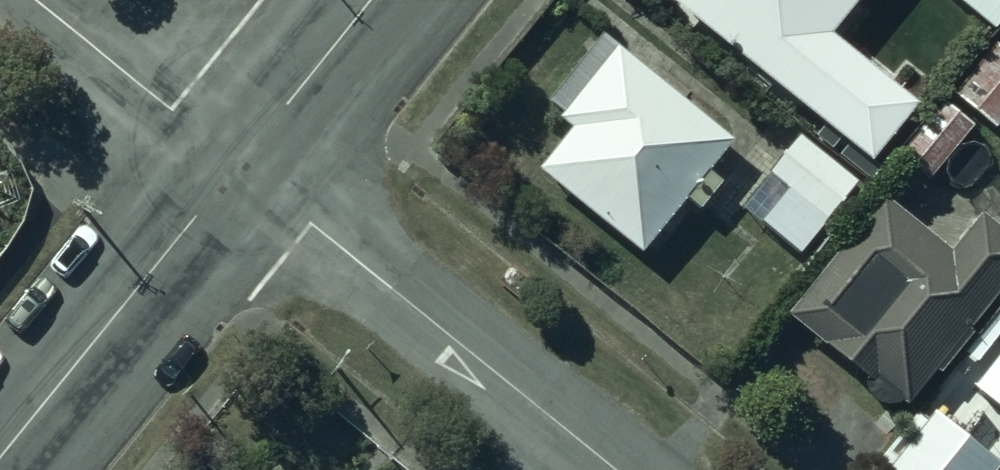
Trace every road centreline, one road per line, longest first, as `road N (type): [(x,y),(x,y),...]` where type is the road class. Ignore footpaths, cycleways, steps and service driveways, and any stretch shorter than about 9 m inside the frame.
road 1 (residential): [(236,164),(613,469)]
road 2 (residential): [(236,164),(0,458)]
road 3 (residential): [(36,0),(236,164)]
road 4 (residential): [(371,0),(236,164)]

